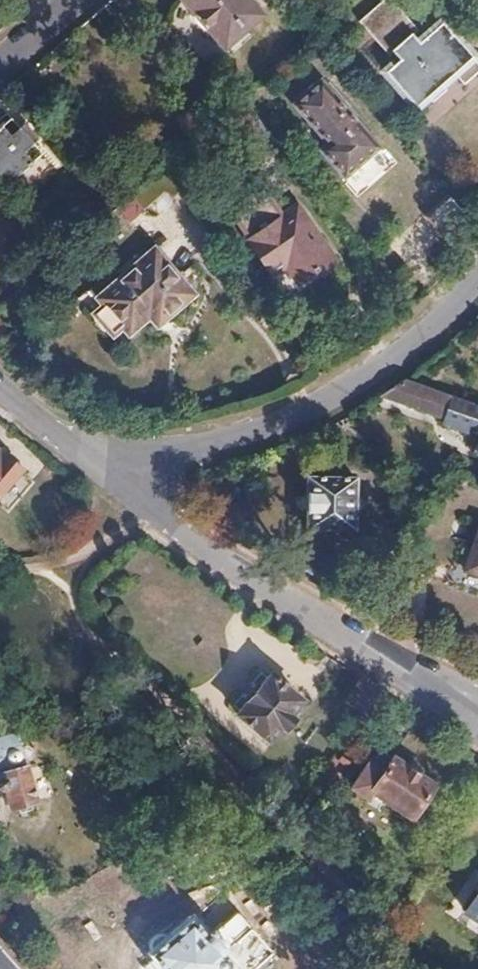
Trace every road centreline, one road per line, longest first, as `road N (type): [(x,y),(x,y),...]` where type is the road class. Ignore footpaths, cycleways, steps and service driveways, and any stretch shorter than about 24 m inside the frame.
road 1 (residential): [(119,478),(271,430),(360,380),(477,268)]
road 2 (residential): [(119,478),(444,700)]
road 3 (residential): [(0,387),(119,478)]

